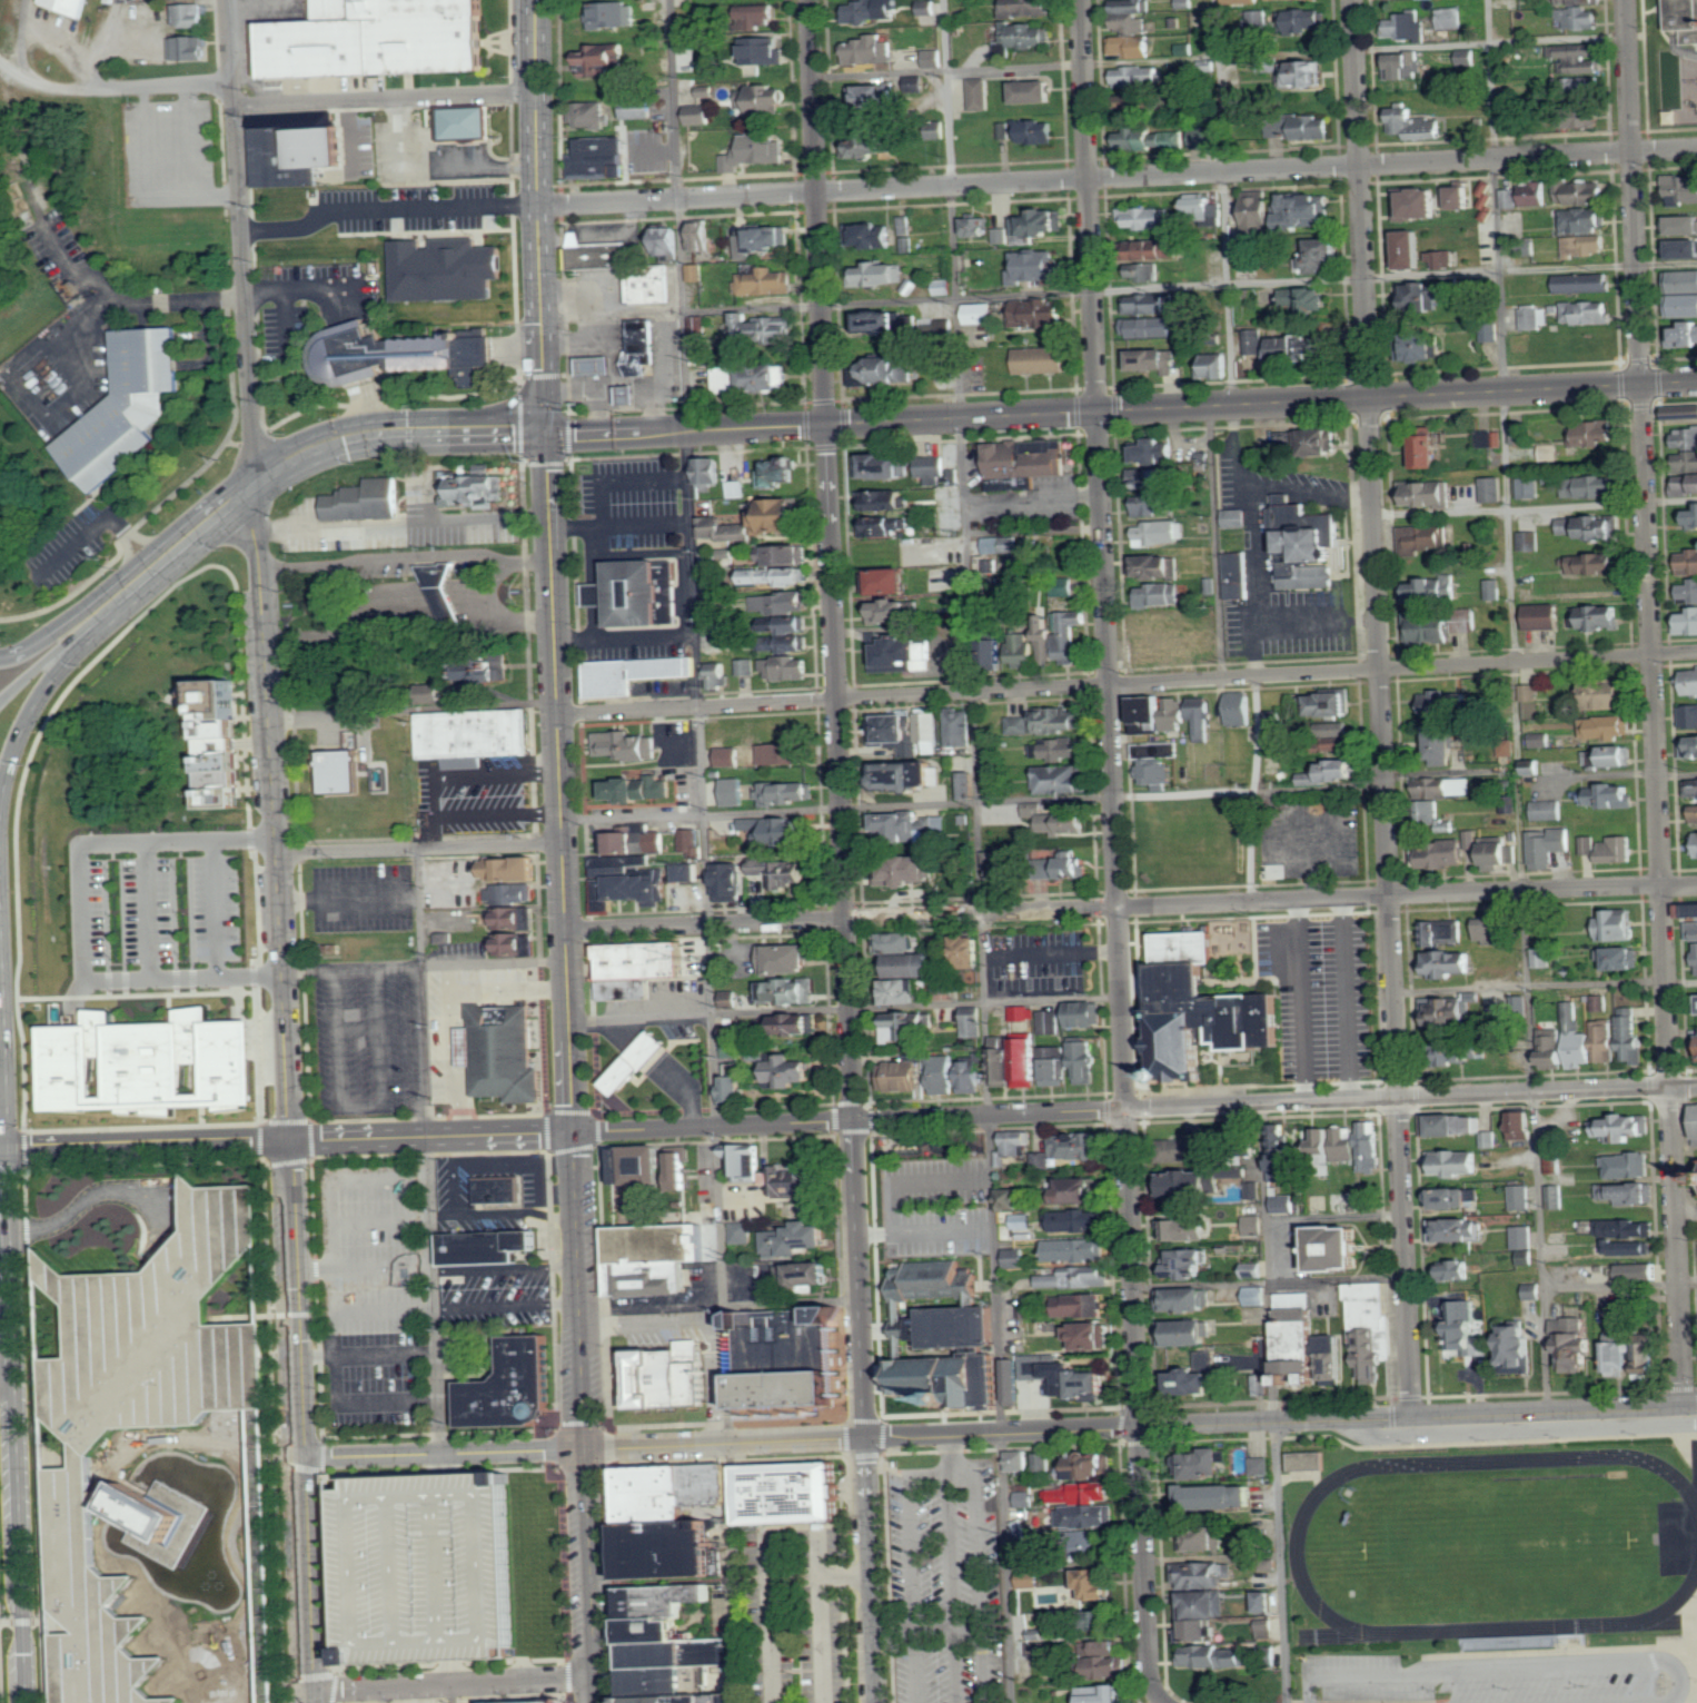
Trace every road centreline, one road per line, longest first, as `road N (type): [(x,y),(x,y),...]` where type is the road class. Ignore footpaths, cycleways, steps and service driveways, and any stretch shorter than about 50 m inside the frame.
road 1 (residential): [(1411,1417),(1353,0)]
road 2 (residential): [(1684,1405),(1626,0)]
road 3 (residential): [(538,206),(1696,148)]
road 4 (residential): [(290,1140),(229,0)]
road 5 (residential): [(558,713),(1696,652)]
road 6 (residential): [(566,931),(1696,884)]
road 7 (tertiary): [(850,1120),(808,0)]
road 8 (residential): [(1098,412),(1140,1428)]
road 9 (tertiary): [(850,1120),(1696,1087)]
road 10 (tertiary): [(1098,412),(1696,382)]
road 11 (tertiary): [(874,1702),(850,1120)]
road 12 (residential): [(1140,1428),(1696,1404)]
road 13 (tertiary): [(546,435),(1098,412)]
road 14 (secondary): [(25,1702),(7,1150)]
road 15 (secondary): [(87,626),(256,486),(317,449),(378,434),(546,435)]
road 16 (secondary): [(538,0),(546,435)]
road 17 (residential): [(1081,0),(1098,412)]
road 18 (residential): [(728,1443),(1140,1428)]
road 19 (tertiary): [(546,435),(563,843)]
road 20 (residential): [(299,1458),(290,1140)]
road 21 (tertiary): [(573,1133),(586,1448)]
road 22 (tertiary): [(563,843),(573,1133)]
road 23 (residential): [(598,1676),(309,1687)]
road 24 (residential): [(269,715),(557,701)]
road 25 (residential): [(299,1458),(586,1448)]
road 26 (residential): [(277,853),(563,843)]
road 27 (tertiary): [(7,1150),(290,1140)]
road 28 (residential): [(1140,1428),(1148,1671),(1164,1702)]
road 29 (tertiary): [(573,1133),(850,1120)]
road 30 (tertiary): [(586,1448),(599,1702)]
road 31 (residential): [(310,1702),(299,1458)]
road 32 (secondary): [(0,817),(23,729),(87,626)]
road 33 (secondary): [(7,1150),(1,986)]
road 34 (tertiary): [(425,1137),(573,1133)]
road 35 (residential): [(420,964),(567,959)]
road 36 (residential): [(586,1448),(728,1443)]
road 37 (residential): [(282,970),(420,964)]
road 38 (tertiary): [(290,1140),(425,1137)]

